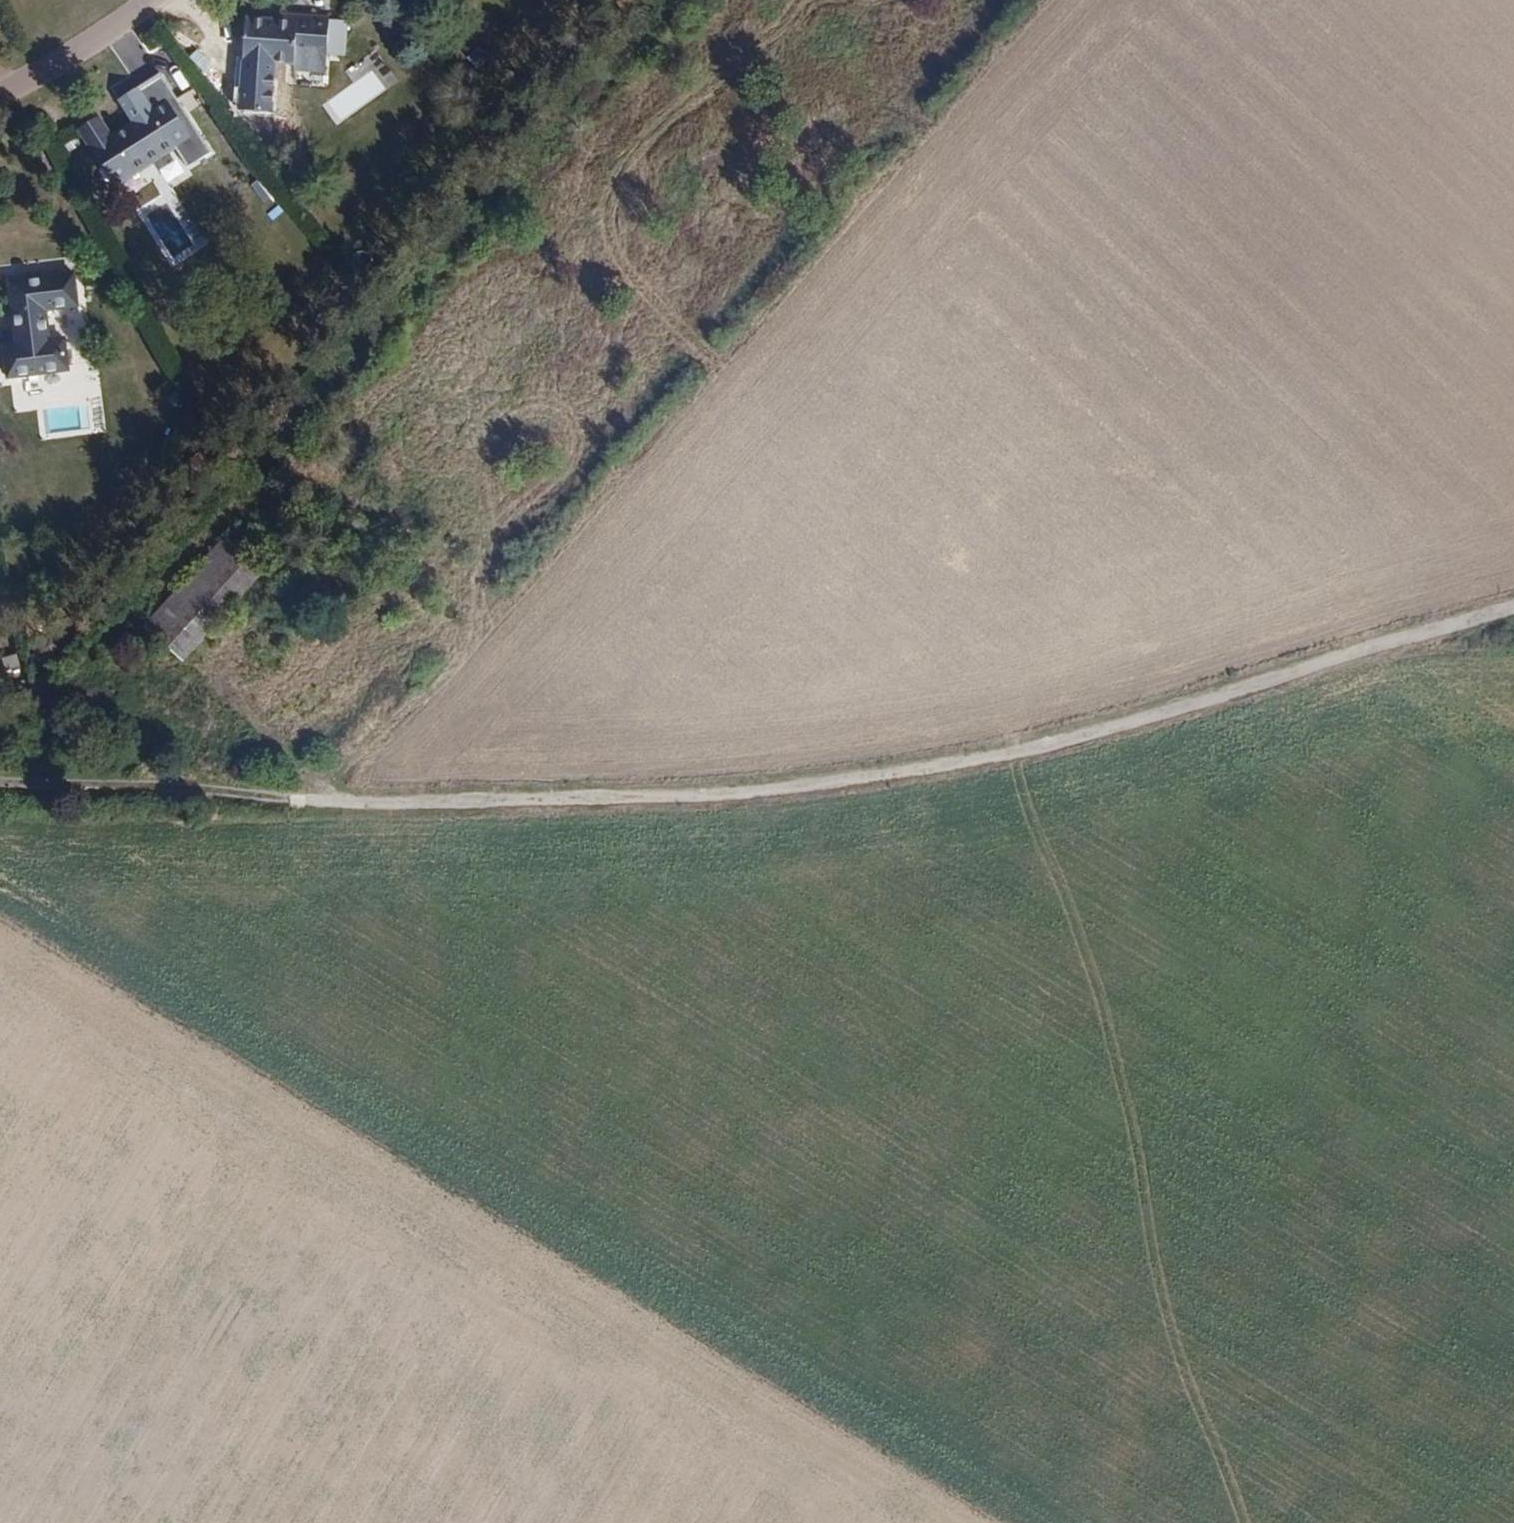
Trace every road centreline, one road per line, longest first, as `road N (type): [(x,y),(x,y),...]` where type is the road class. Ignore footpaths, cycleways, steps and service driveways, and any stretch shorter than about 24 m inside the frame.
road 1 (track): [(1513,616),(1134,727),(859,784),(544,803),(0,788)]
road 2 (unclassified): [(0,89),(147,0)]

